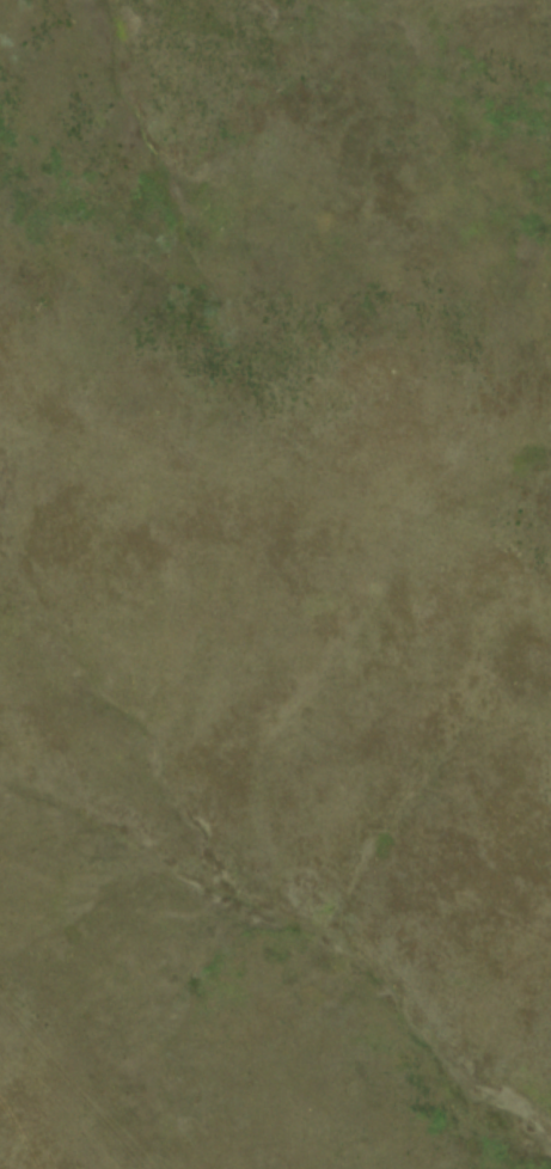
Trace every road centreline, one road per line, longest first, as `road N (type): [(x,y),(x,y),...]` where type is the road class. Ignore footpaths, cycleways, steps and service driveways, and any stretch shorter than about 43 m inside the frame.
road 1 (residential): [(138,1168),(0,996)]

